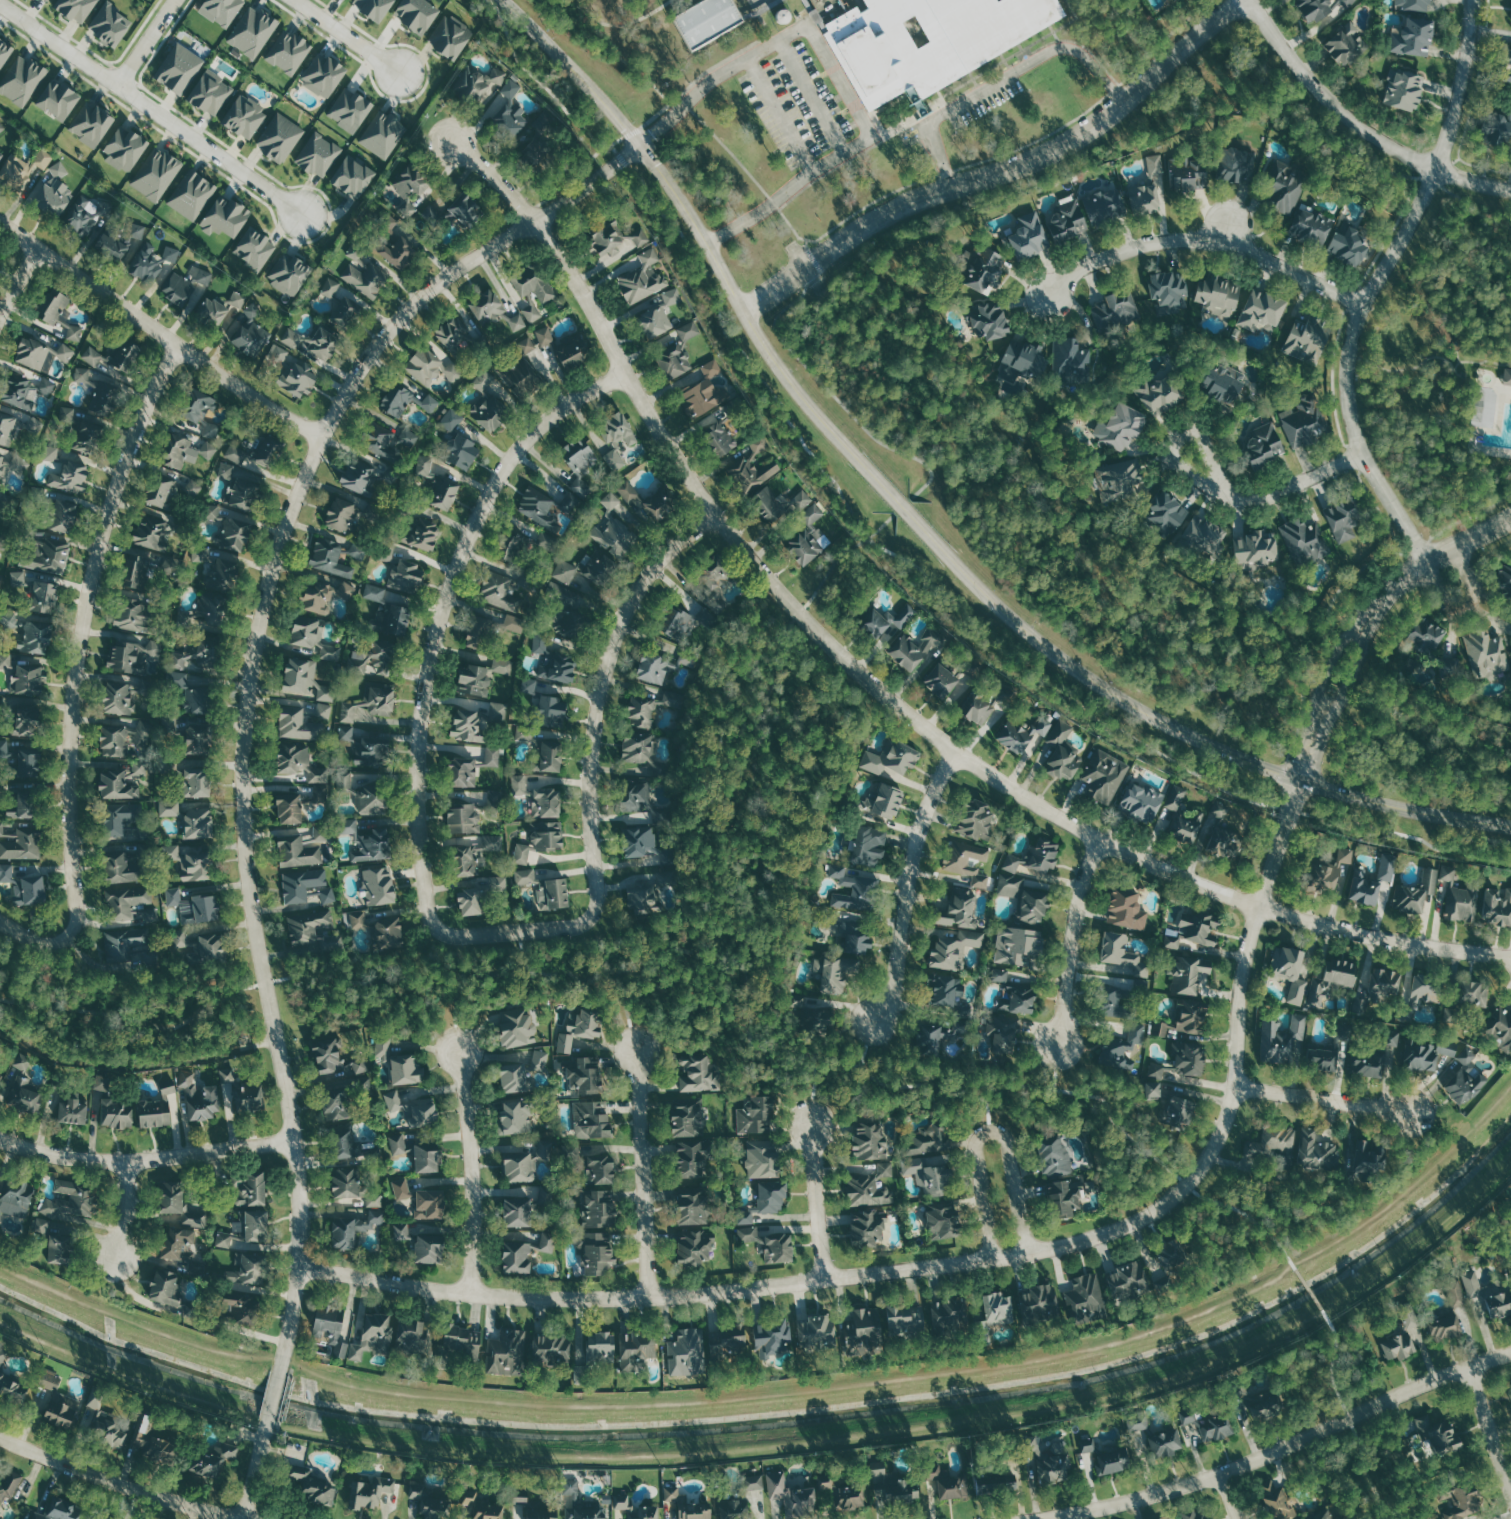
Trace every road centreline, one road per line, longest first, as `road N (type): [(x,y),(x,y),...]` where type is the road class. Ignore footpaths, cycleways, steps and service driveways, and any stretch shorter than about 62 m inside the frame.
road 1 (residential): [(455,142),(537,218),(713,516),(802,614),(953,753),(1102,841),(1259,906),(1510,970)]
road 2 (tertiary): [(640,147),(410,308),(369,356),(320,437),(285,530),(243,727),(255,929),(301,1195),(302,1268),(281,1370)]
road 3 (residential): [(302,1268),(472,1294),(715,1292),(992,1258),(1120,1228),(1188,1184),(1219,1137),(1238,1086),(1238,1006),(1259,906),(1316,736)]
road 4 (secondary): [(504,0),(630,132),(807,400),(1042,645),(1142,711),(1226,752),(1325,787),(1510,825)]
road 5 (residential): [(625,375),(570,403),(515,452),(452,586),(428,679),(419,770),(430,919),(444,933),(468,937),(521,932)]
road 6 (residential): [(0,918),(50,943),(68,936),(77,919),(68,754),(80,633),(108,515),(178,346)]
road 7 (residential): [(749,312),(888,208),(1019,168),(1070,143),(1242,0)]
road 8 (residential): [(521,932),(580,926),(596,911),(601,890),(591,816),(608,663),(630,606),(664,557),(713,516)]
road 9 (tertiary): [(1046,1518),(1219,1474),(1510,1352)]
road 10 (residential): [(1473,0),(1461,92),(1437,165),(1365,301),(1350,348),(1348,402),(1365,455)]
road 11 (tertiary): [(0,222),(320,437)]
road 12 (residential): [(2,0),(306,213)]
road 13 (residential): [(1365,301),(1224,239),(1134,249),(1066,275),(1050,296)]
road 14 (residential): [(1250,0),(1320,89),(1375,136),(1510,190)]
road 15 (residential): [(294,1138),(130,1163),(55,1156),(0,1137)]
road 16 (residential): [(953,753),(913,849),(892,997),(874,1019)]
road 17 (residential): [(1027,1252),(1010,1140),(999,1130),(980,1137),(976,1155),(992,1258)]
road 18 (residential): [(0,1438),(243,1517)]
road 19 (residential): [(650,1294),(639,1053)]
road 20 (residential): [(472,1294),(475,1212),(460,1054)]
road 21 (residential): [(1102,841),(1079,899),(1059,1042)]
road 22 (residential): [(1365,455),(1253,501),(1231,499),(1195,449)]
road 23 (residential): [(1371,619),(1406,575),(1510,517)]
road 24 (residential): [(1238,1086),(1411,1114)]
road 25 (residential): [(825,1280),(813,1125)]
road 26 (residential): [(1371,619),(1342,638),(1325,674),(1316,736)]
road 27 (residential): [(1457,544),(1478,592),(1468,605),(1449,604),(1425,563)]
road 28 (residential): [(1316,736),(1361,659),(1371,619)]
road 29 (residential): [(293,0),(398,72)]
road 30 (residential): [(1365,455),(1431,559)]

